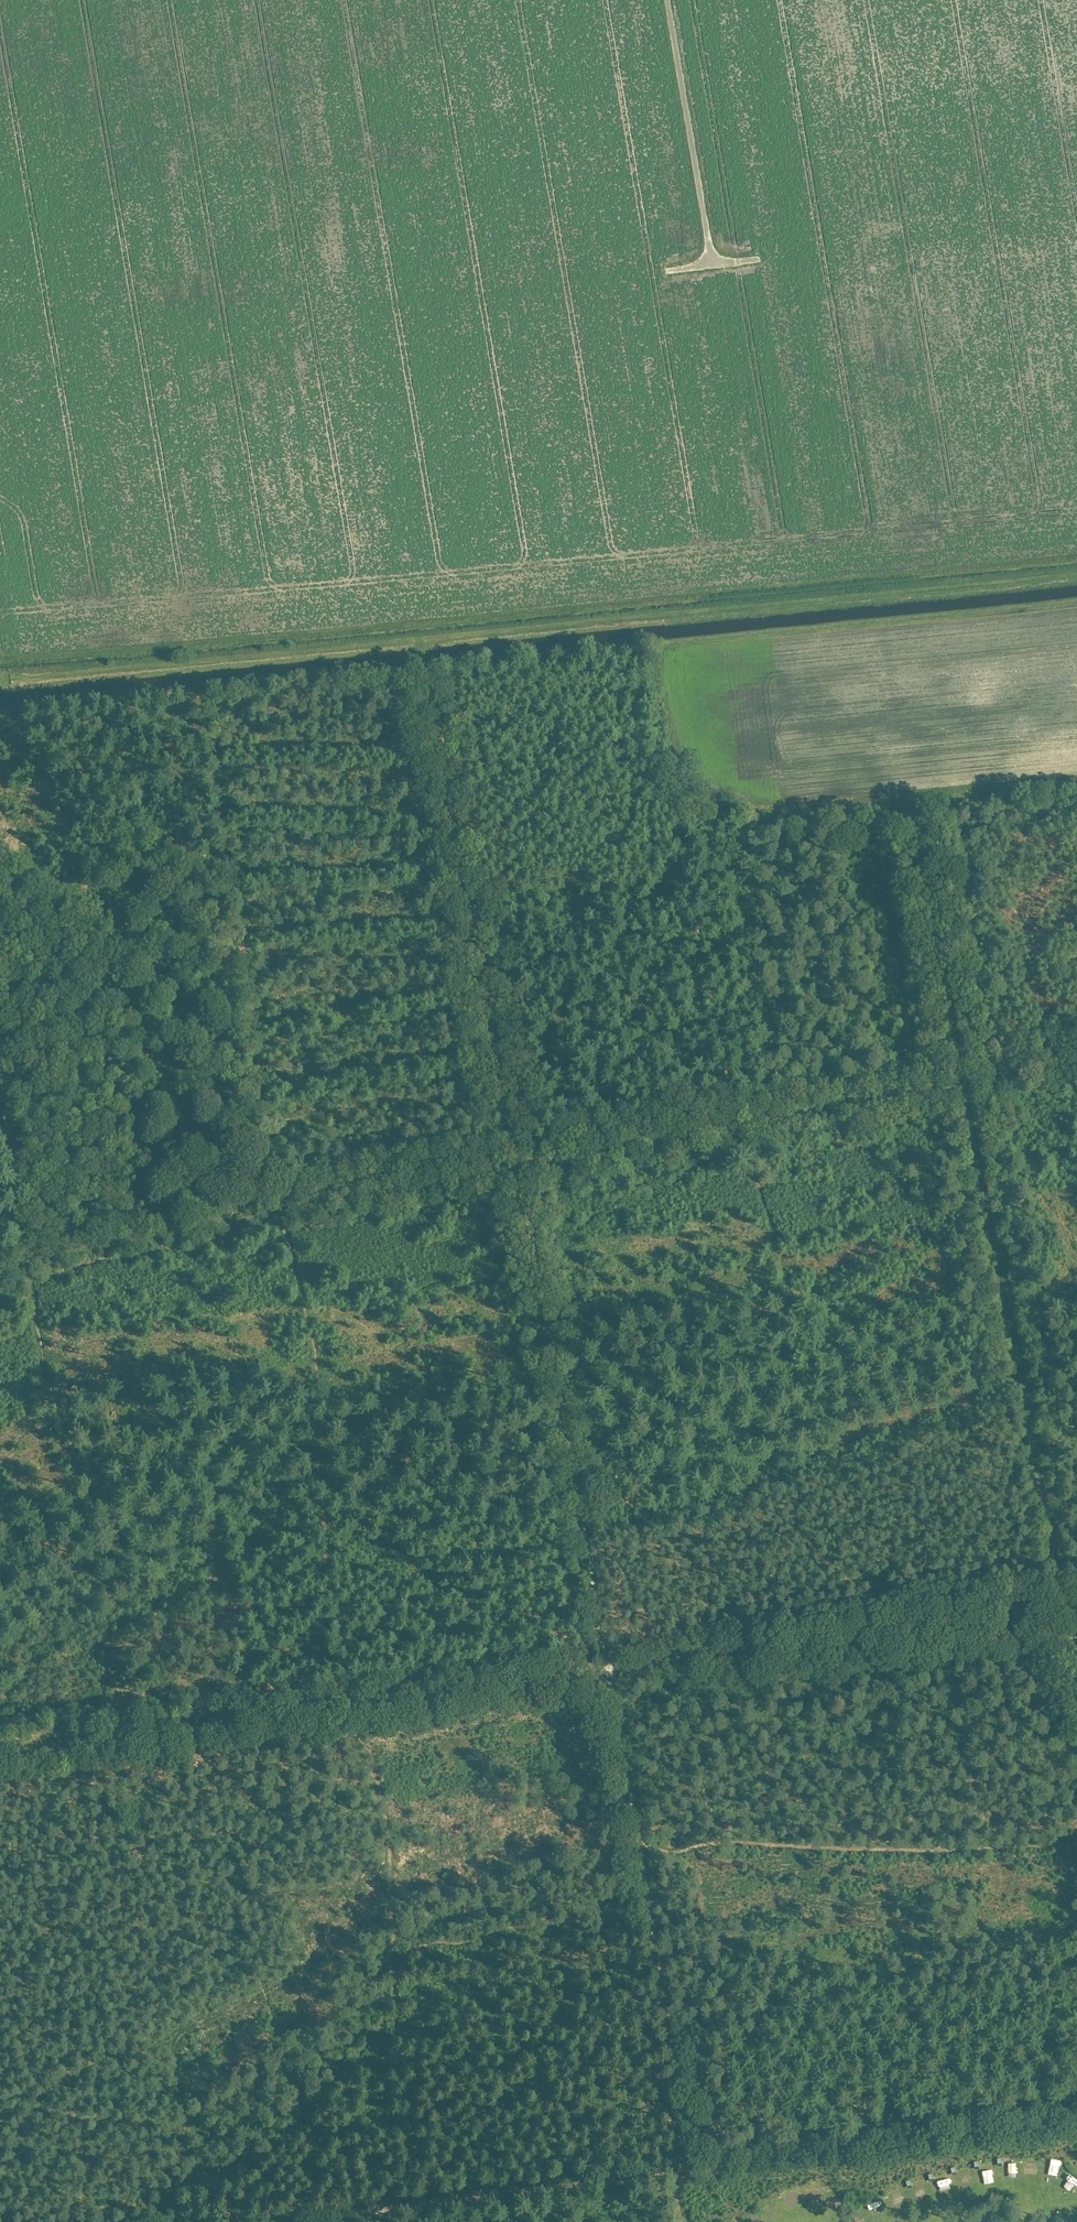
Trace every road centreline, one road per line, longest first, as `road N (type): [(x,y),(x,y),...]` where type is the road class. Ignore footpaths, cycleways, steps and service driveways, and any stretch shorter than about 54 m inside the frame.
road 1 (track): [(0,684),(1076,573)]
road 2 (track): [(958,1026),(1068,1606)]
road 3 (track): [(1076,1060),(524,1163)]
road 4 (track): [(524,1163),(606,1666)]
road 5 (track): [(441,2202),(405,2111),(390,2026),(386,1848),(349,1707)]
road 6 (track): [(349,1707),(324,1592),(317,1375),(279,1210)]
road 7 (track): [(26,1257),(49,1384),(101,1513),(109,1574),(103,1736)]
road 8 (track): [(1020,1613),(606,1666)]
road 9 (track): [(694,2169),(1076,2119)]
road 10 (track): [(349,1707),(0,1750)]
road 11 (track): [(524,1163),(458,821)]
road 12 (track): [(677,2173),(694,2169),(638,1844)]
road 13 (track): [(606,1666),(349,1707)]
road 14 (track): [(26,1257),(279,1210)]
road 15 (track): [(279,1210),(524,1163)]
road 16 (track): [(677,2173),(441,2202)]
road 17 (track): [(928,832),(958,1026)]
road 18 (track): [(606,1666),(638,1844)]
road 19 (track): [(458,821),(434,689)]

